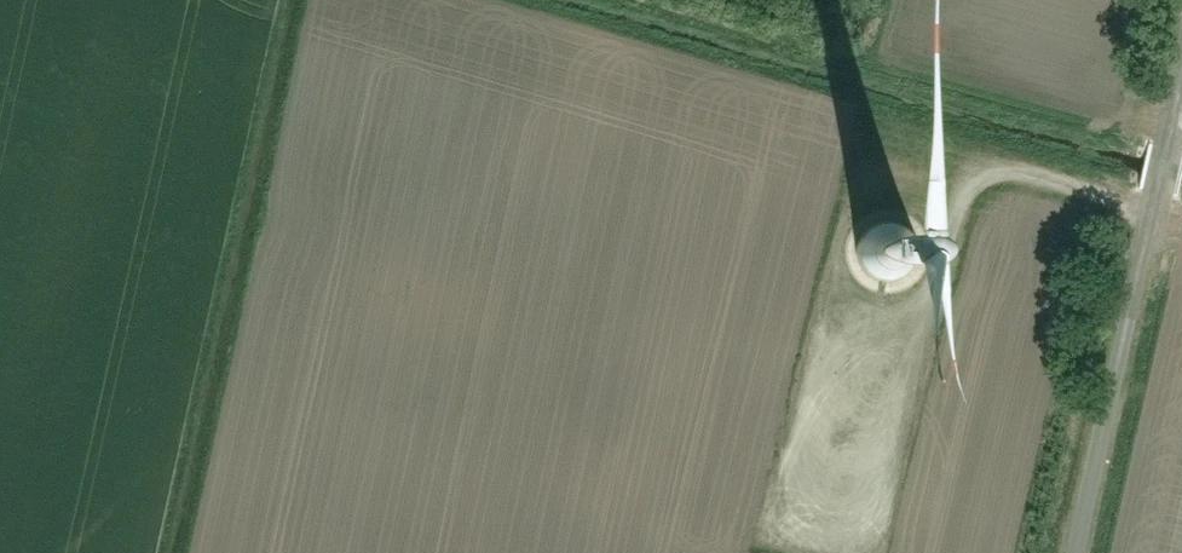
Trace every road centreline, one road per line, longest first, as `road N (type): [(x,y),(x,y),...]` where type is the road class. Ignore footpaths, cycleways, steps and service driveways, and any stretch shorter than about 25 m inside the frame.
road 1 (unclassified): [(1181,42),(1067,552)]

